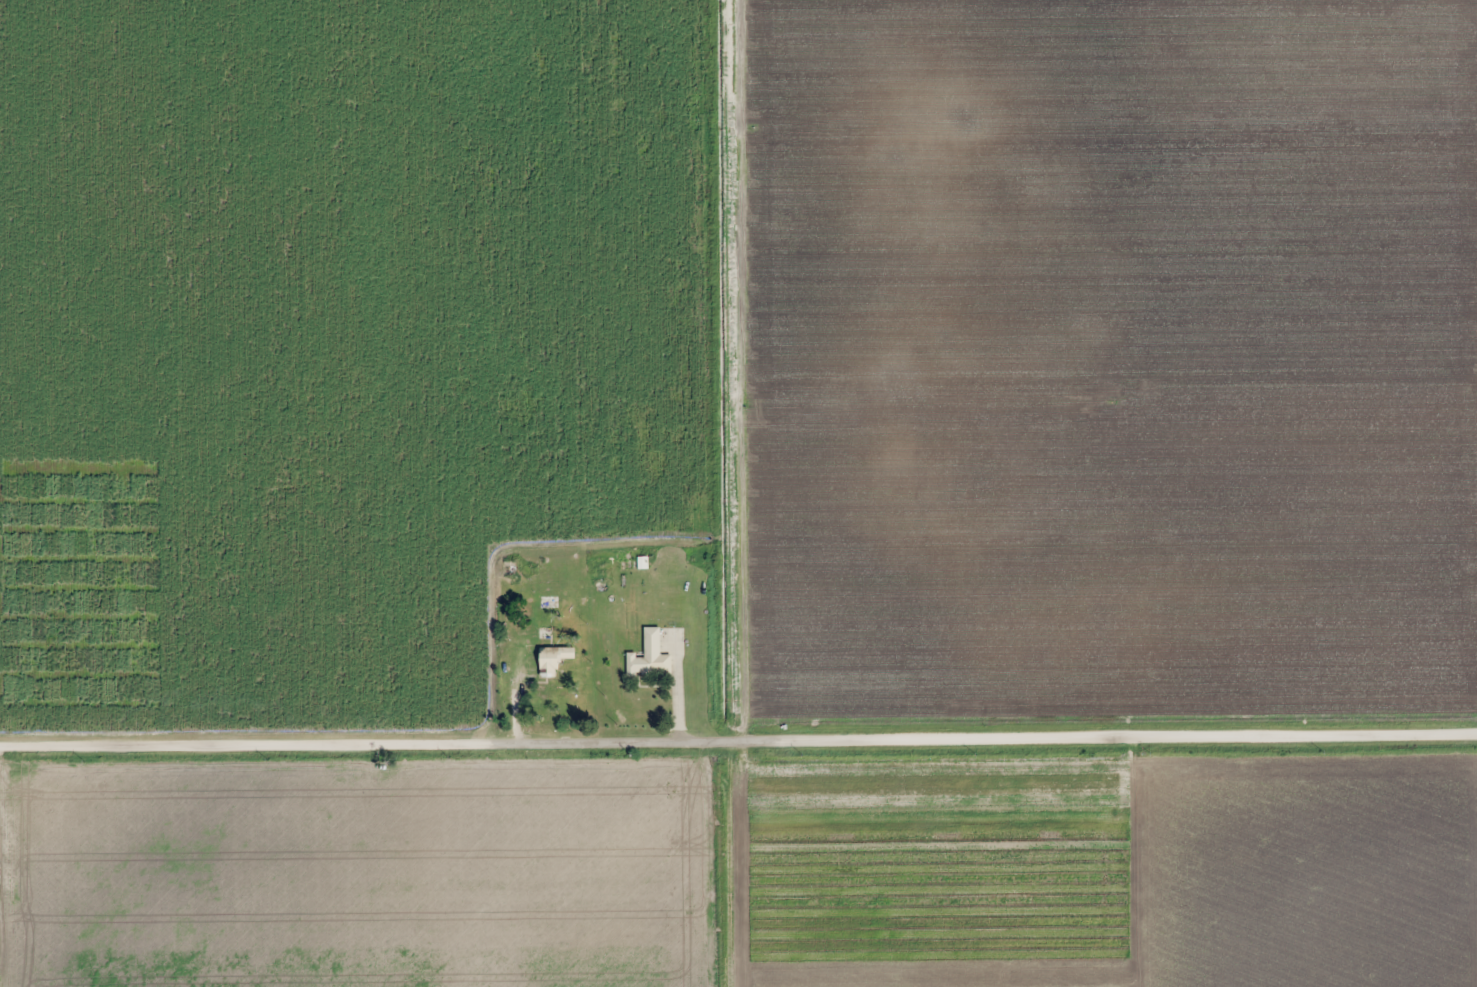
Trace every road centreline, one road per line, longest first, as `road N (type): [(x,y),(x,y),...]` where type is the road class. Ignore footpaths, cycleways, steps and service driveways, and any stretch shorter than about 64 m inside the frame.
road 1 (residential): [(1476,727),(0,741)]

